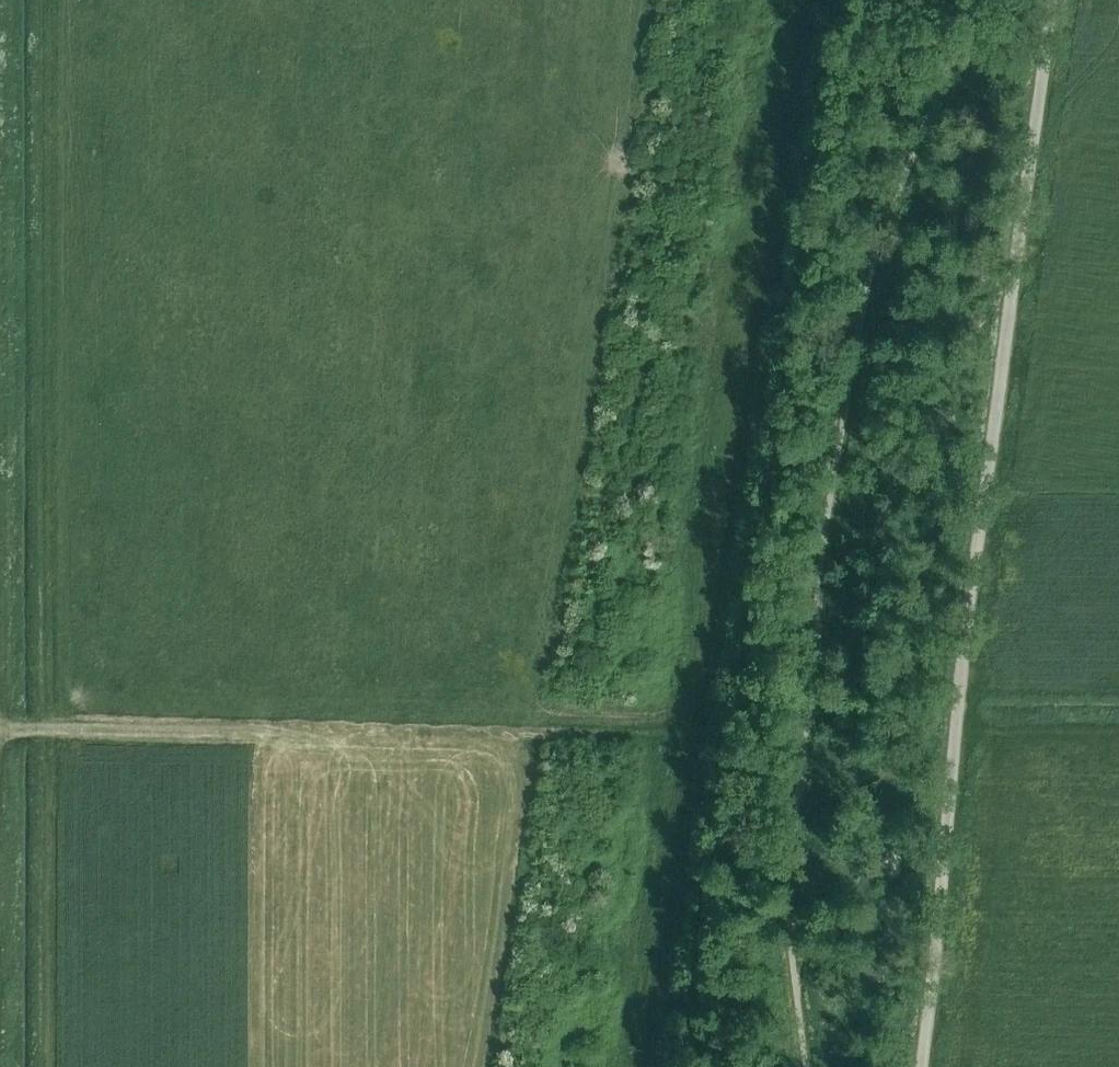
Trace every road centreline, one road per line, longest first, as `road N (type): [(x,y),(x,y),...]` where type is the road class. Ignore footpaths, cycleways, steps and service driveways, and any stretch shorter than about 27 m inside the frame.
road 1 (track): [(1053,0),(965,639),(922,1066)]

